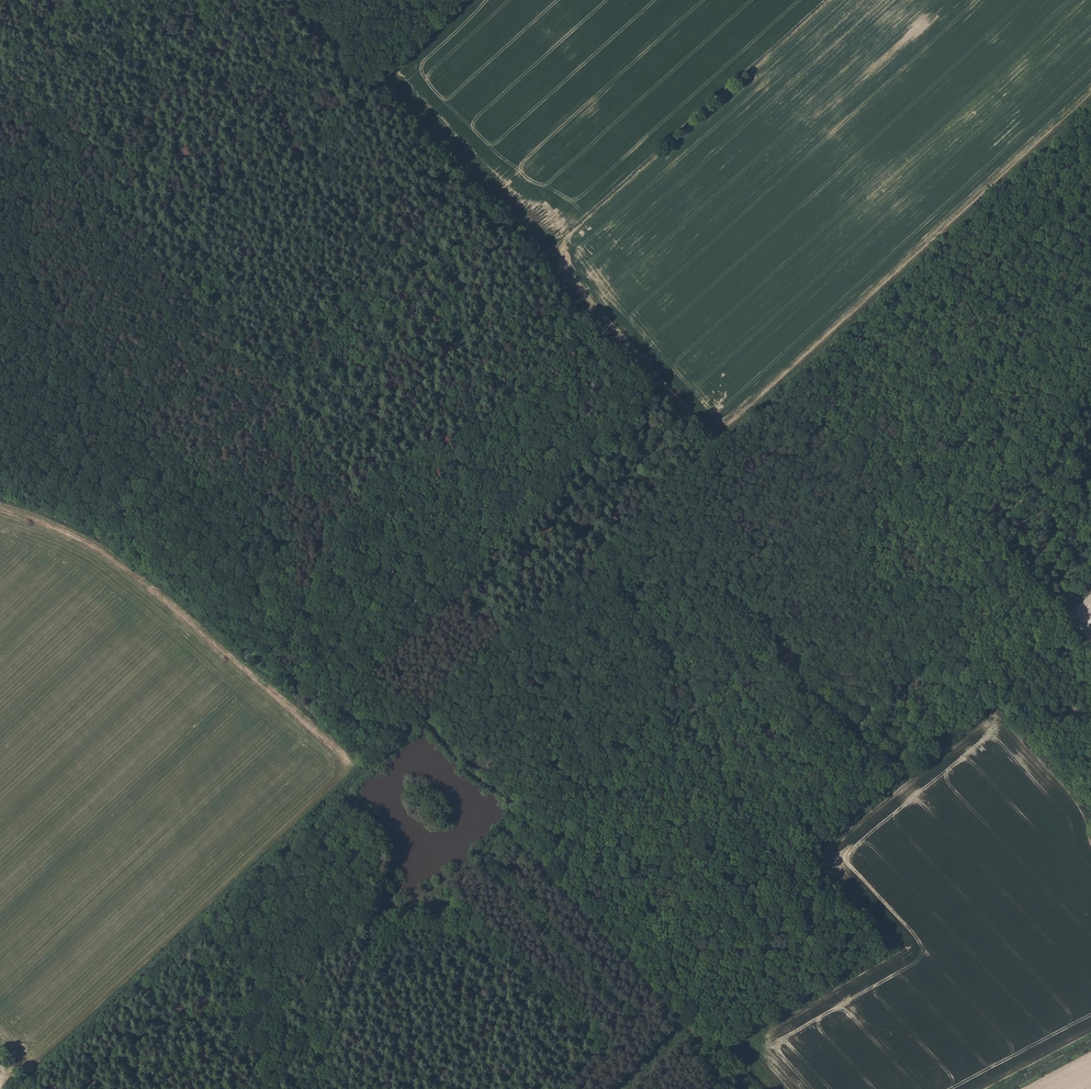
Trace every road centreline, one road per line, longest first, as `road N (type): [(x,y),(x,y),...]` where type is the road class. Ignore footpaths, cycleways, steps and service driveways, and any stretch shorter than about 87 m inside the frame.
road 1 (track): [(11,1088),(349,771),(554,596),(1090,106)]

